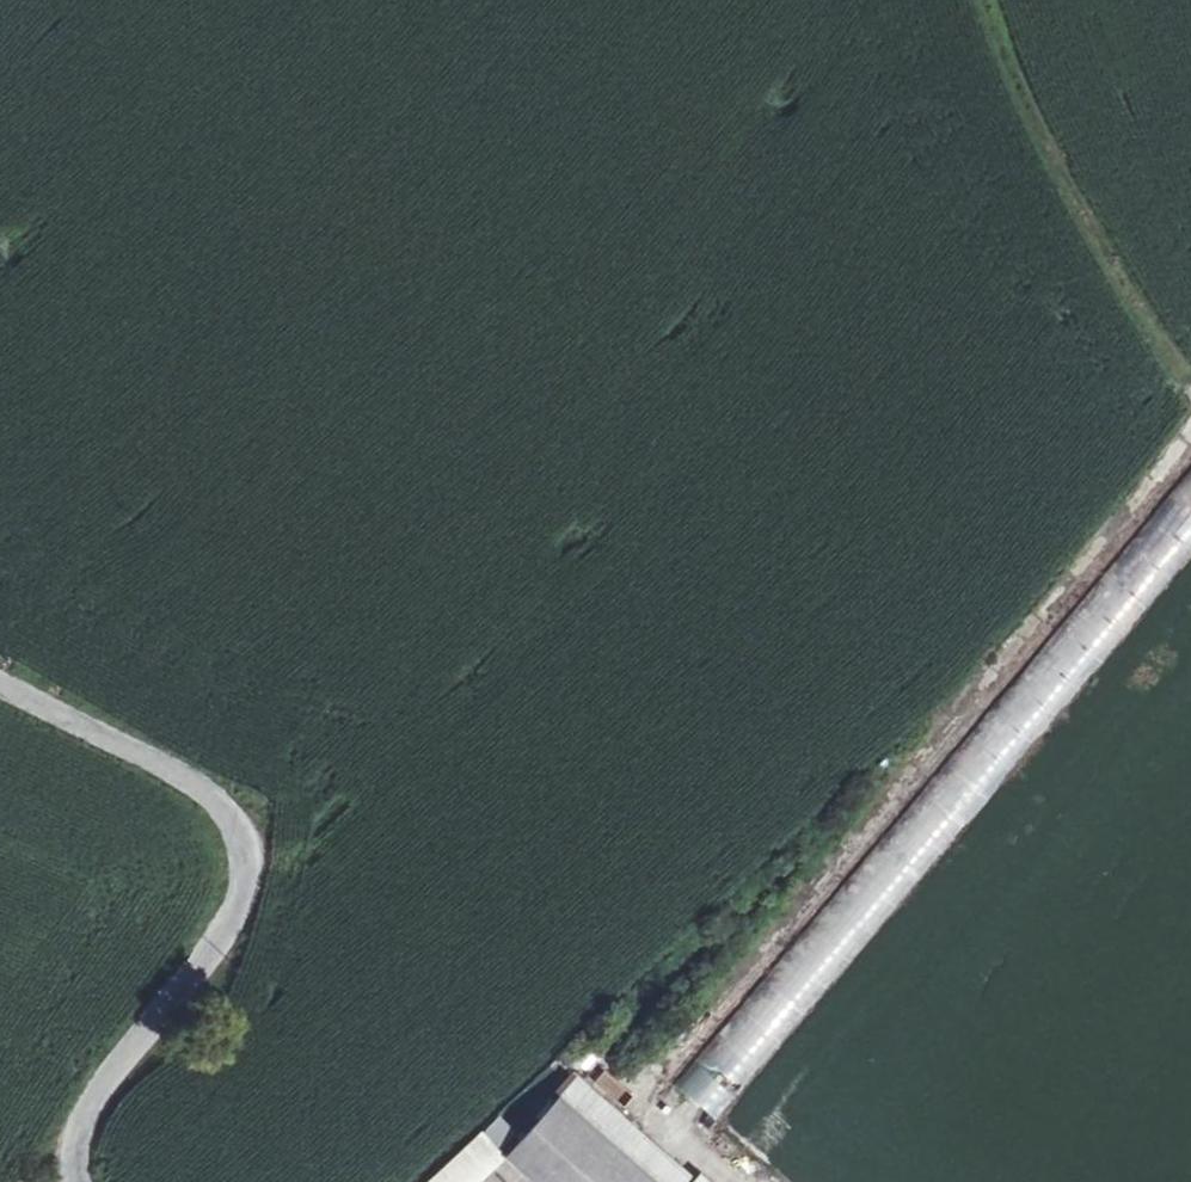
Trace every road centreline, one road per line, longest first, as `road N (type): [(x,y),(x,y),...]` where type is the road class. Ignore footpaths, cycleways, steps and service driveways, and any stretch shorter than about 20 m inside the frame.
road 1 (track): [(738,1181),(632,1084),(1190,440)]
road 2 (unclassified): [(70,1181),(69,1143),(95,1088),(209,948),(247,881),(240,832),(183,776),(0,686)]
road 3 (track): [(984,0),(1024,111),(1149,335),(1190,382)]

